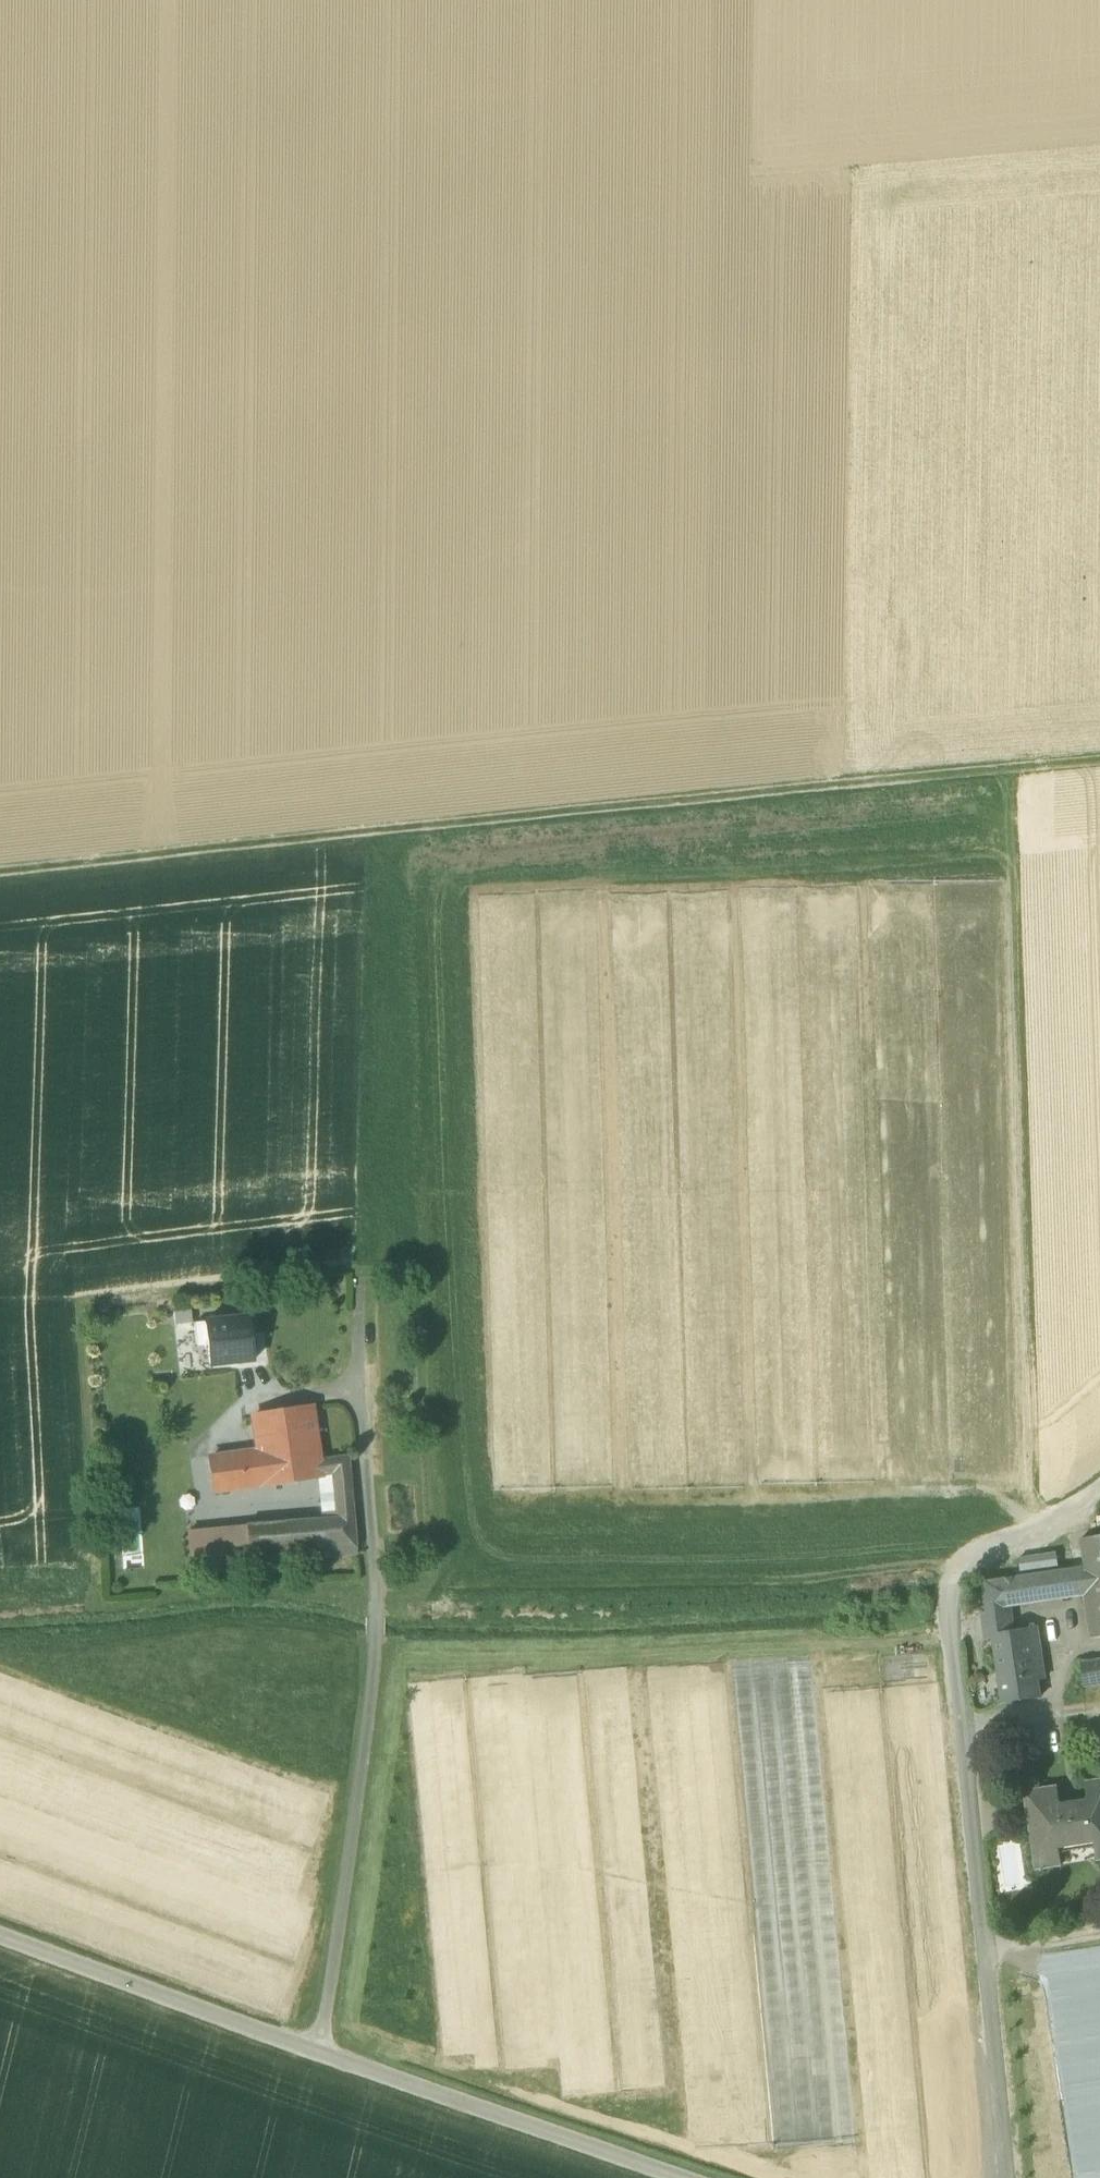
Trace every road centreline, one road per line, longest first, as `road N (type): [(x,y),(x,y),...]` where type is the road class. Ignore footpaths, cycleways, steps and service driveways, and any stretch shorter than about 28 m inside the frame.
road 1 (track): [(1099,764),(0,872)]
road 2 (residential): [(682,2177),(0,1938)]

